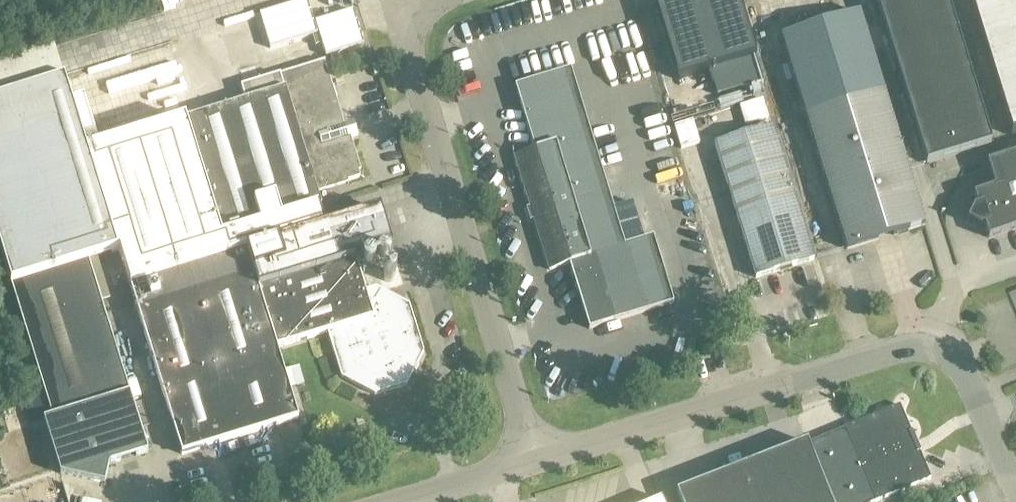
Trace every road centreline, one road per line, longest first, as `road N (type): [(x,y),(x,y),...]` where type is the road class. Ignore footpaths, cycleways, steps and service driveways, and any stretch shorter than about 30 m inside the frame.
road 1 (unclassified): [(535,459),(901,348),(936,349),(969,378),(1015,491)]
road 2 (unclassified): [(535,459),(413,65),(411,36),(440,0)]
road 3 (unclassified): [(395,501),(535,459)]

